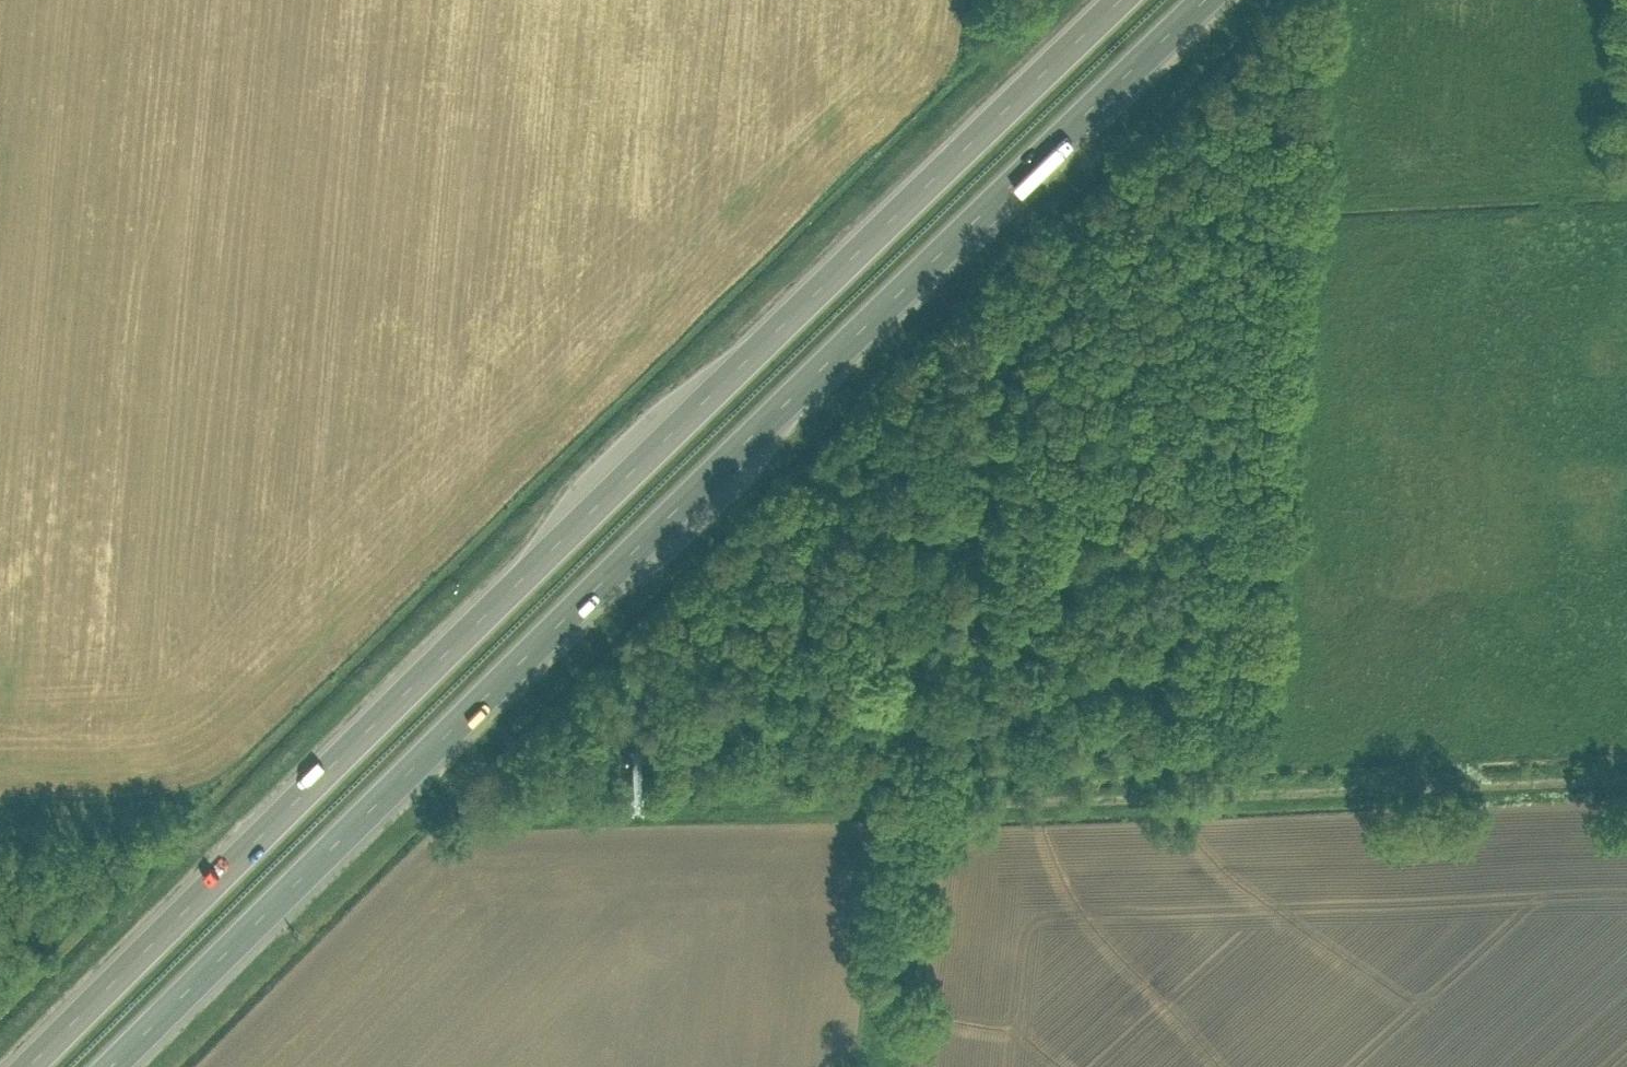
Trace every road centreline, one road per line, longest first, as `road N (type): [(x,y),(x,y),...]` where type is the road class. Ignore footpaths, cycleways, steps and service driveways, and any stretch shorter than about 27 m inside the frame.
road 1 (trunk): [(110,1066),(1203,0)]
road 2 (trunk): [(1119,0),(28,1066)]
road 3 (unclassified): [(1626,776),(896,802)]

